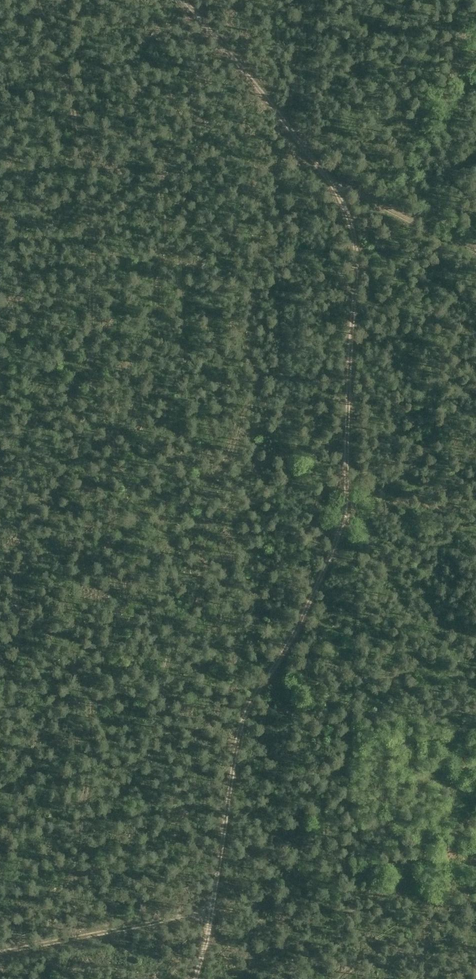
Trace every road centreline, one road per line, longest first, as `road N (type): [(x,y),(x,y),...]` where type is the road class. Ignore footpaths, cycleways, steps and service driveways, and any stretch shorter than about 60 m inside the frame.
road 1 (track): [(187,0),(339,193),(358,274),(347,498),(327,561),(243,721),(195,978)]
road 2 (track): [(0,951),(212,911)]
road 3 (track): [(328,176),(475,254)]

